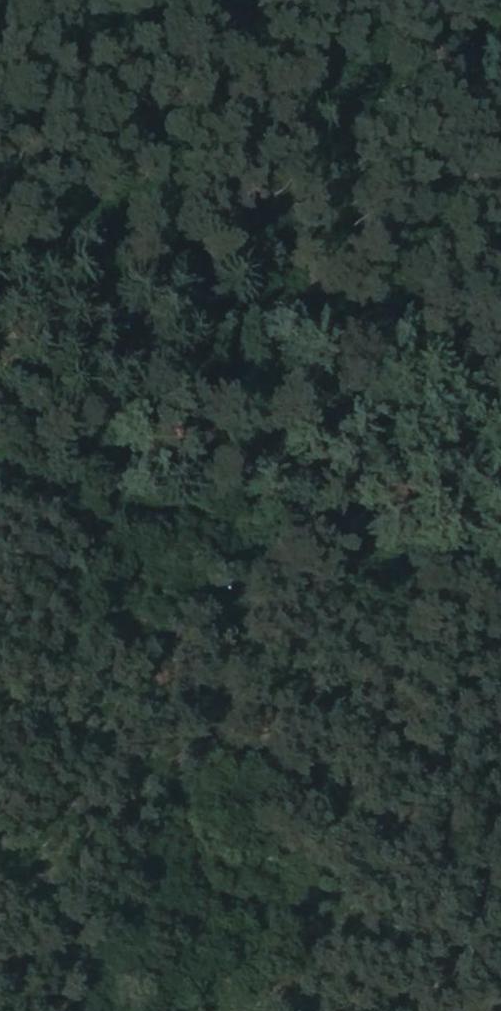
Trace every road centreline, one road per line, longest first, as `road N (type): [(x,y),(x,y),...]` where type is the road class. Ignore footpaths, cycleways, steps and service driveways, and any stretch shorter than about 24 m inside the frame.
road 1 (track): [(500,618),(0,495)]

